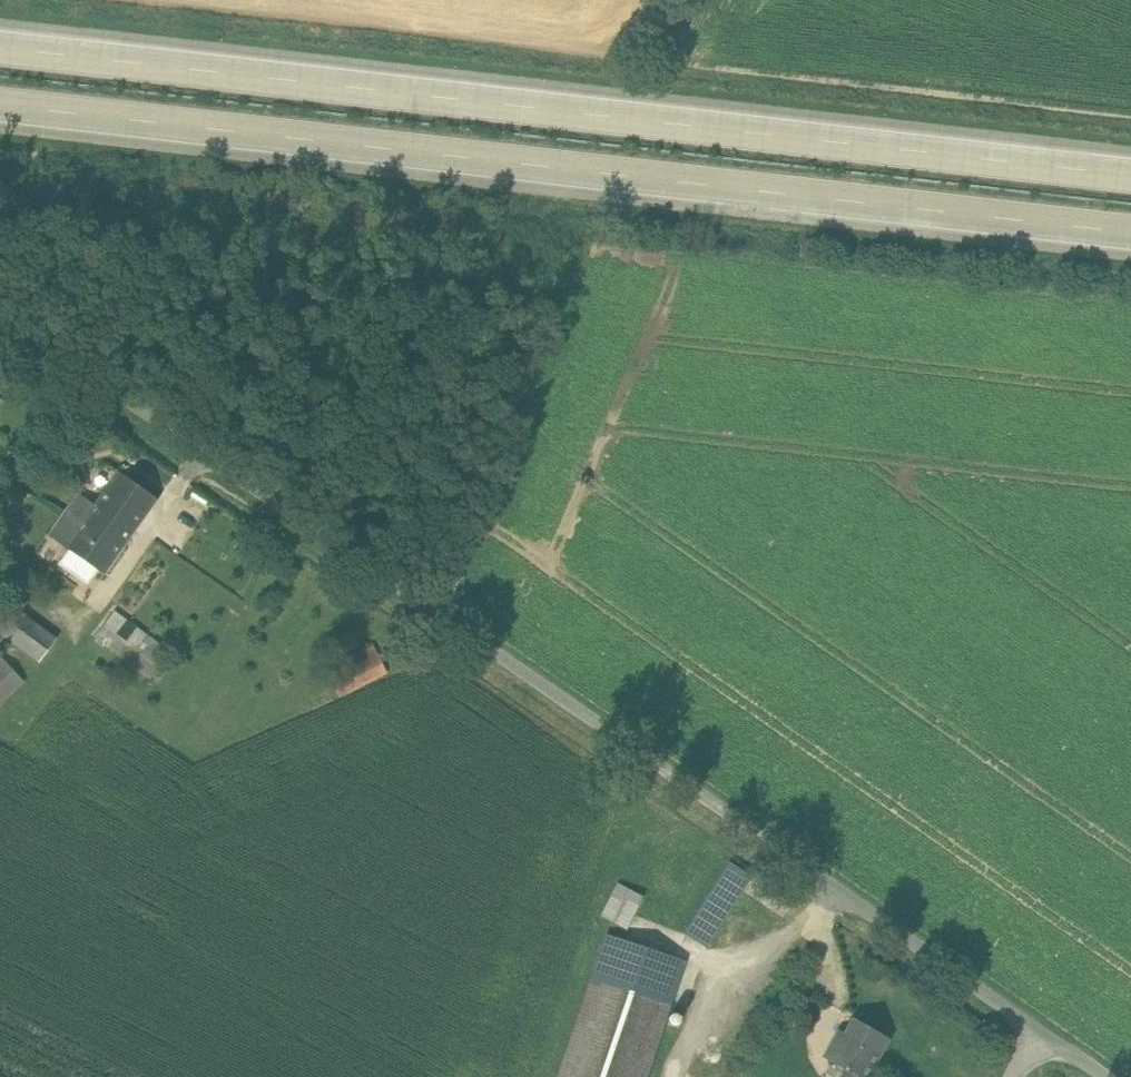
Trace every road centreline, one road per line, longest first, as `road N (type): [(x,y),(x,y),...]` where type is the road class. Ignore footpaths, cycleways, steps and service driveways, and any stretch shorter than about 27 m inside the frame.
road 1 (unclassified): [(0,297),(643,742),(1092,1076)]
road 2 (motorway): [(0,106),(1130,232)]
road 3 (motorway): [(1130,174),(0,49)]

